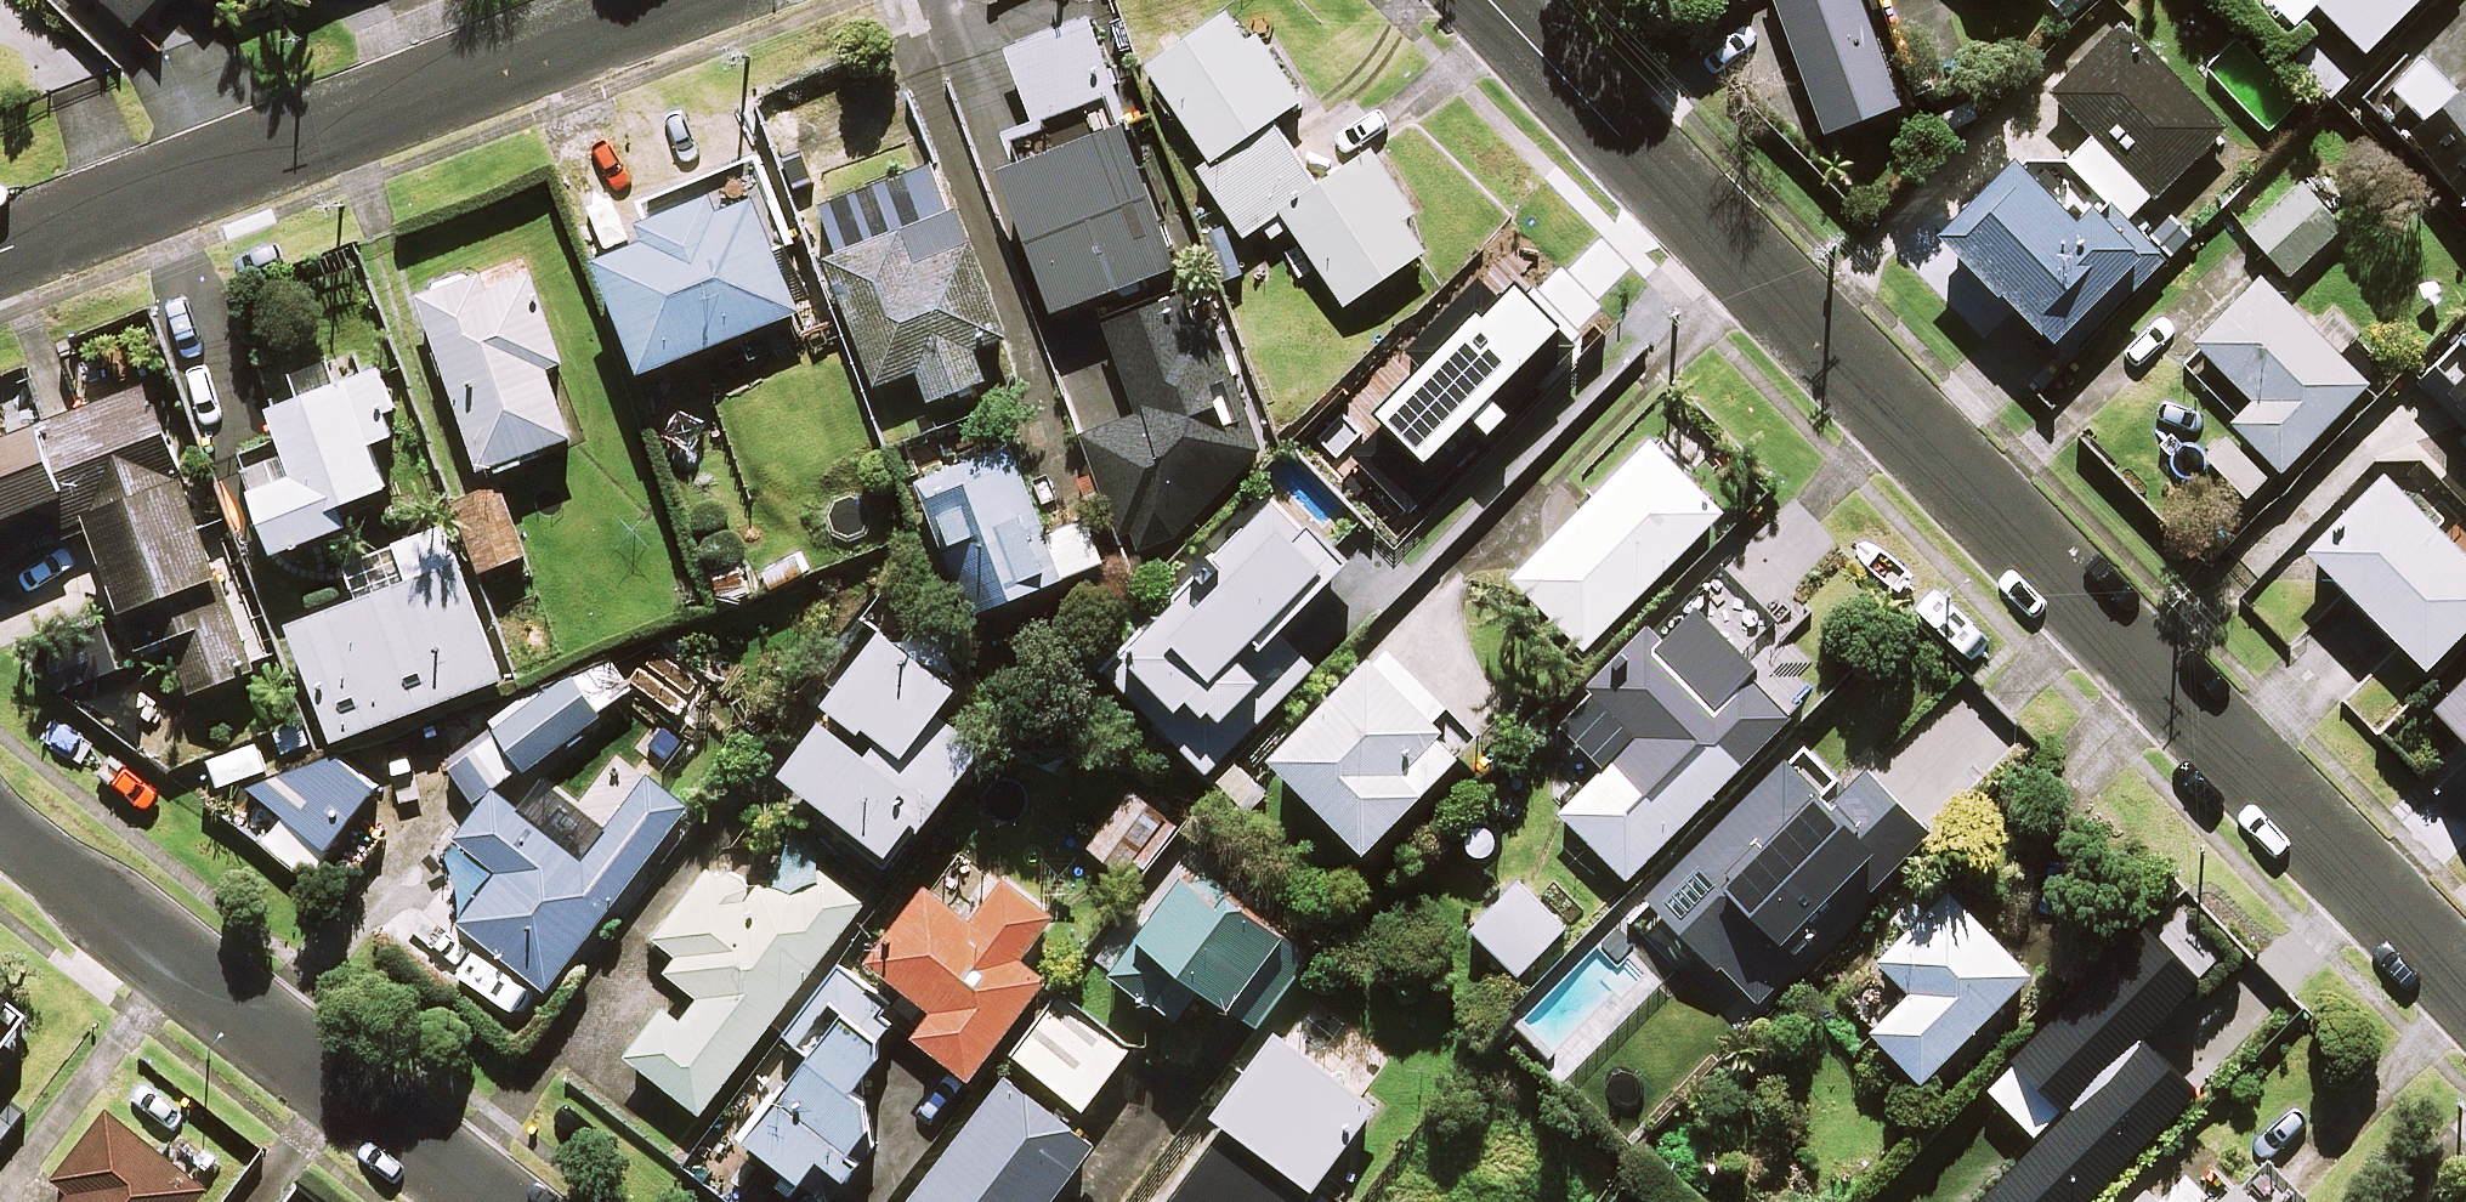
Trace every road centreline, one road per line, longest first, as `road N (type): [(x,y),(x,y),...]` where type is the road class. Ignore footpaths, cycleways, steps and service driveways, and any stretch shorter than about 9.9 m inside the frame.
road 1 (residential): [(1491,0),(1719,245),(2465,991)]
road 2 (residential): [(0,256),(682,0)]
road 3 (residential): [(0,831),(486,1201)]

